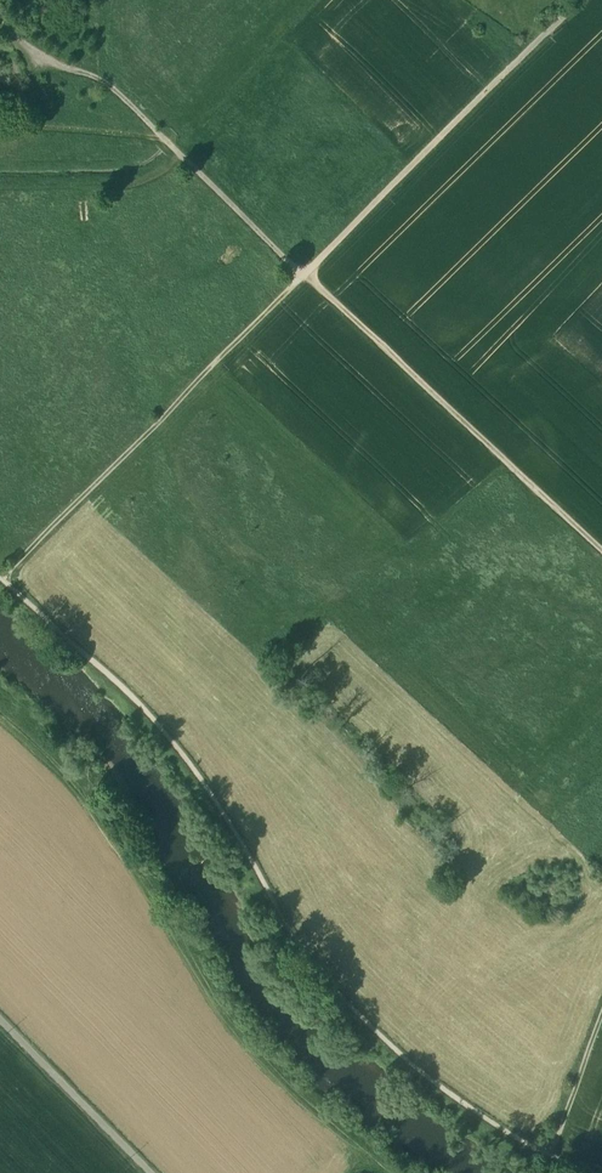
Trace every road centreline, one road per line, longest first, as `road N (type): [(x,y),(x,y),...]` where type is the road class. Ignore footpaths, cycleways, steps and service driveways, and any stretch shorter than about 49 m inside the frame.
road 1 (track): [(0,575),(149,710),(233,820),(303,944),(369,1023),(452,1096),(580,1172)]
road 2 (track): [(2,576),(581,0)]
road 3 (track): [(601,549),(112,85),(25,44),(0,8)]
road 4 (track): [(152,1172),(0,1019)]
road 5 (track): [(557,1162),(601,1040)]

